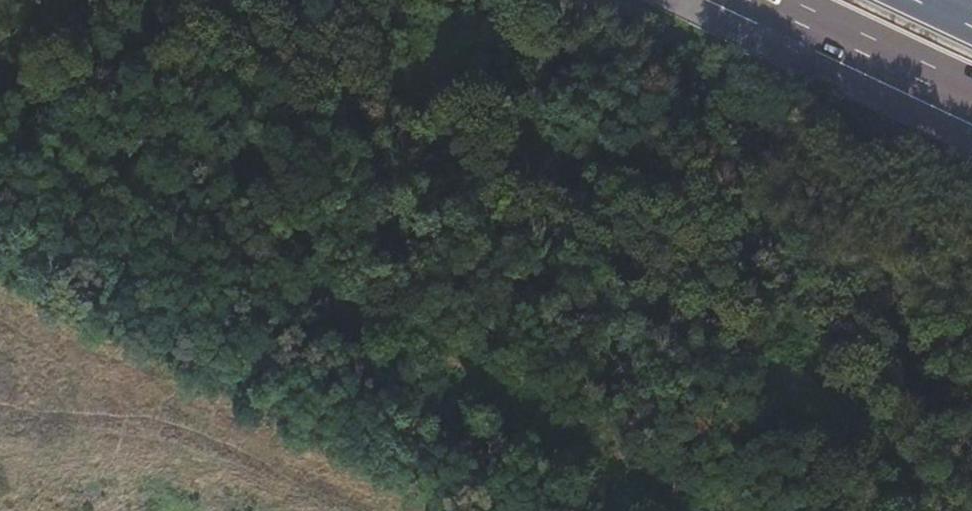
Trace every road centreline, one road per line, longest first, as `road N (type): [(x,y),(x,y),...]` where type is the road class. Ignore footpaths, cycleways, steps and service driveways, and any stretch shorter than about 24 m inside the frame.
road 1 (motorway): [(764,0),(971,100)]

